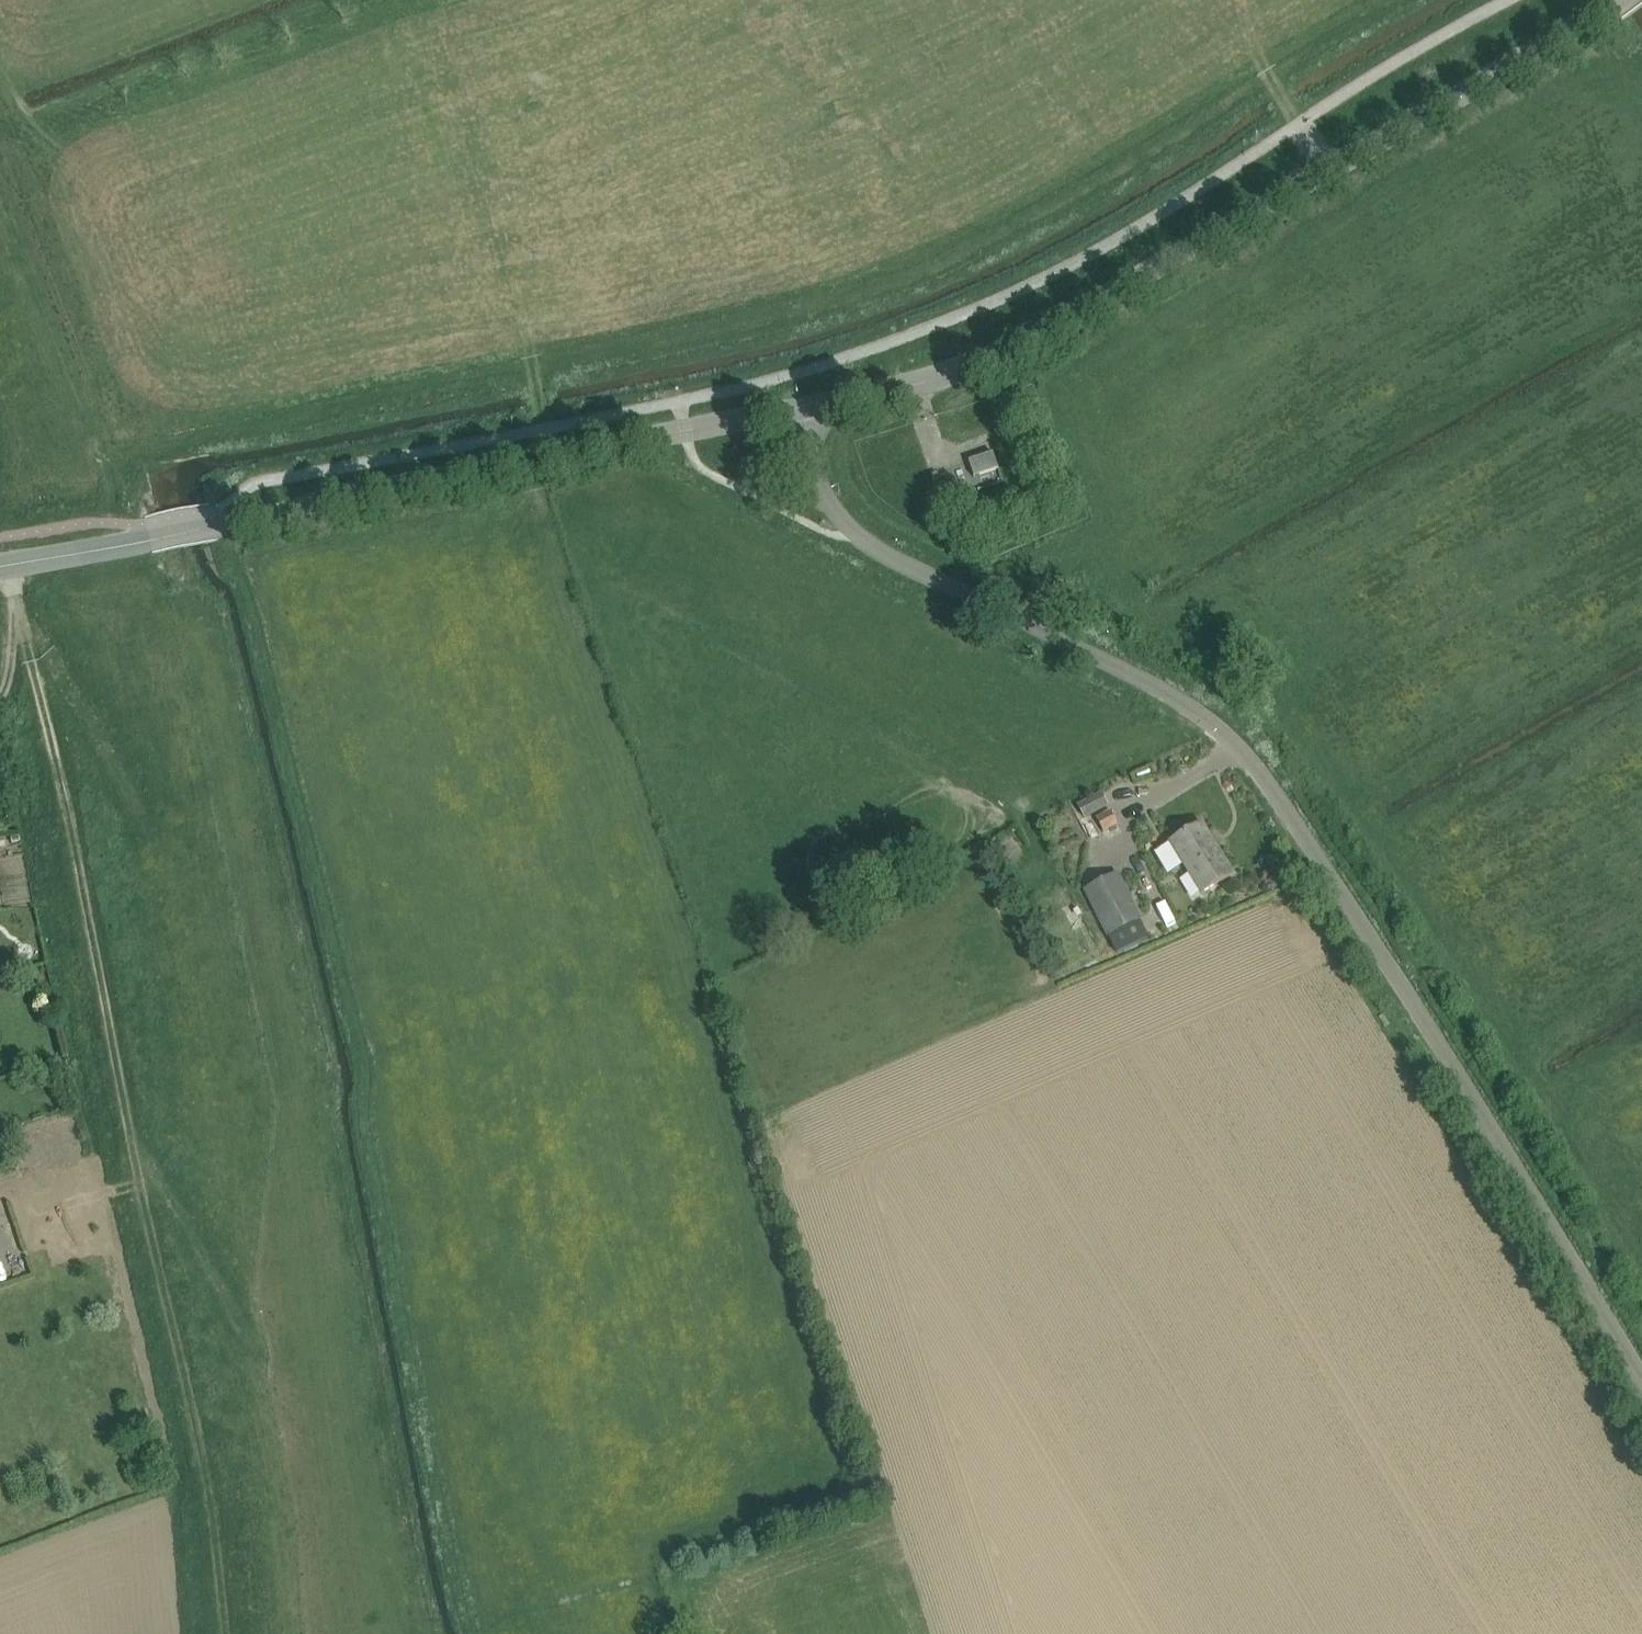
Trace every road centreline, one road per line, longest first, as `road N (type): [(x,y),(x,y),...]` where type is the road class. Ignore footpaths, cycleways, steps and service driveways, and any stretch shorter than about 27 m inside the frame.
road 1 (unclassified): [(1641,1359),(1406,967),(1264,774),(1202,709),(852,532),(821,479),(796,405)]
road 2 (track): [(18,612),(195,1412),(228,1633)]
road 3 (tertiary): [(796,405),(970,359),(1067,314),(1616,0)]
road 4 (tertiary): [(0,566),(213,530),(796,405)]

